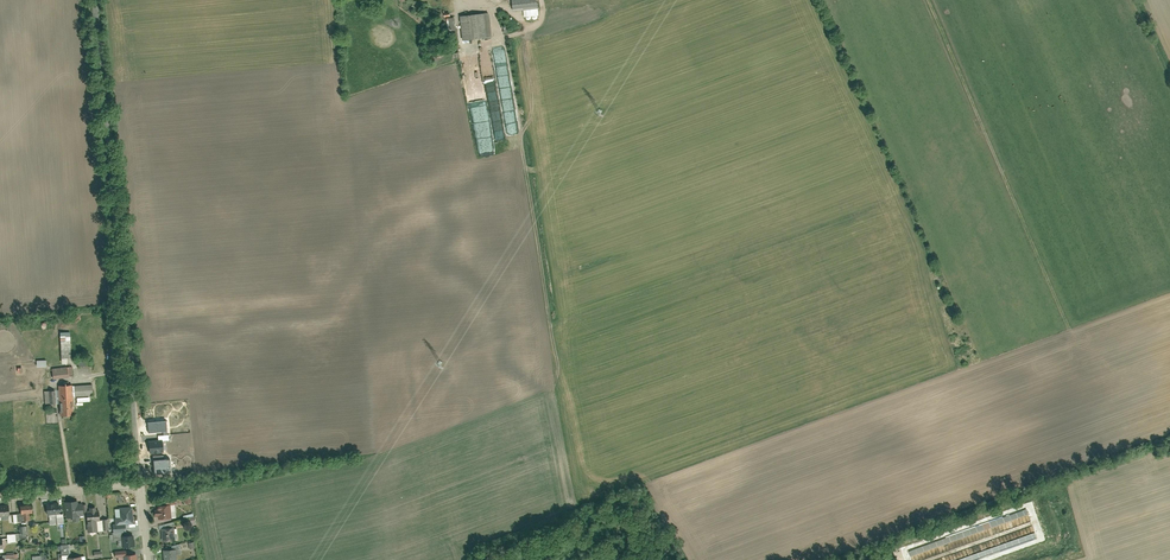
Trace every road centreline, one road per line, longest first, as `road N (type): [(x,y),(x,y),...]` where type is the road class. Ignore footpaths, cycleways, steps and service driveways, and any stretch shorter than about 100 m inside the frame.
road 1 (residential): [(141,484),(97,0)]
road 2 (residential): [(141,484),(0,497)]

